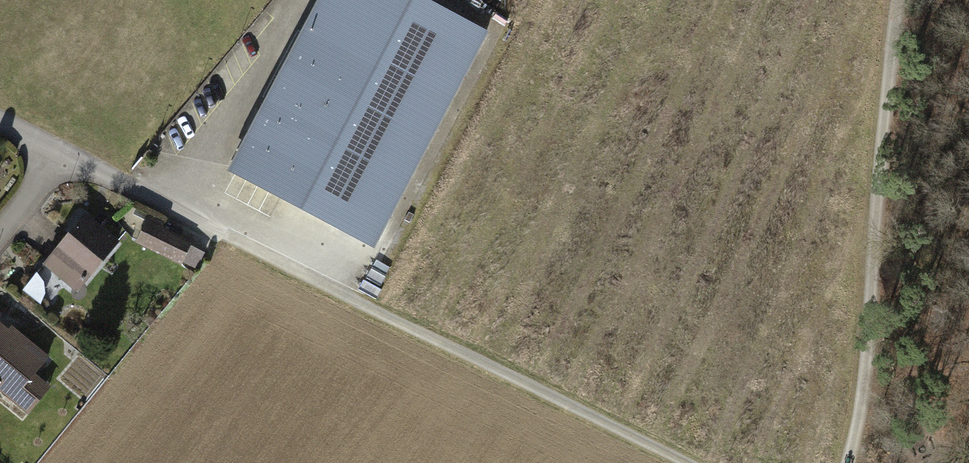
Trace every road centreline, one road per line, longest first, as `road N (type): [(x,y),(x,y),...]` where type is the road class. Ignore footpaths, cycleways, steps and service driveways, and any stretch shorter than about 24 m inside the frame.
road 1 (track): [(683,462),(224,235)]
road 2 (track): [(849,462),(864,399),(905,0)]
road 3 (residential): [(63,154),(224,235)]

